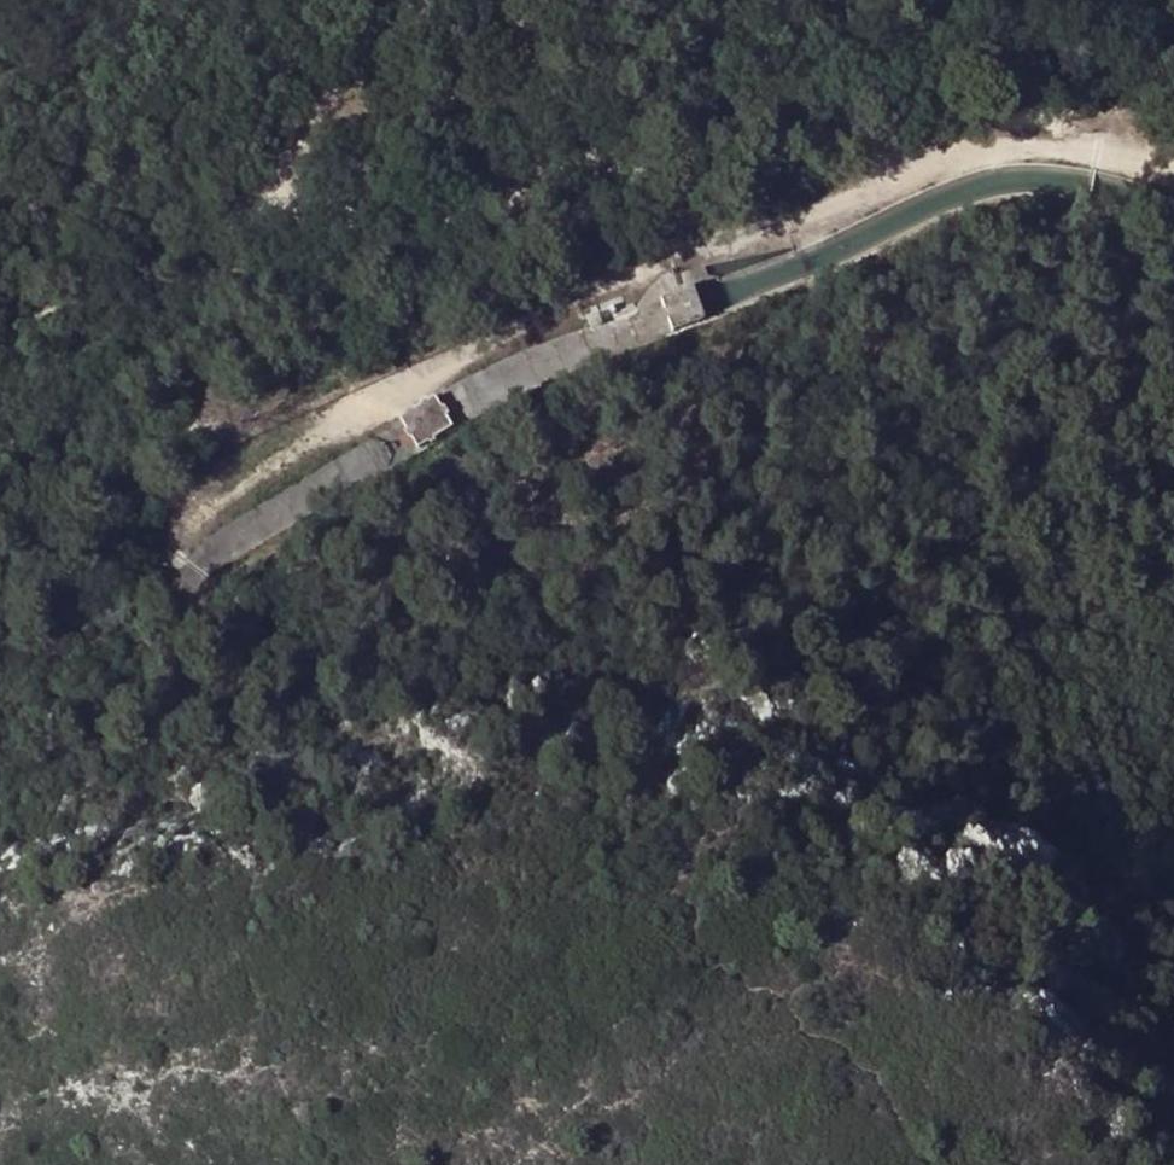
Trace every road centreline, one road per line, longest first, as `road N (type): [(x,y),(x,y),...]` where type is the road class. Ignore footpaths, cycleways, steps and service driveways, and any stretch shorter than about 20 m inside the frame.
road 1 (track): [(422,0),(327,120),(278,159),(277,197),(331,231),(414,233),(576,185),(812,148),(884,148),(937,175)]

